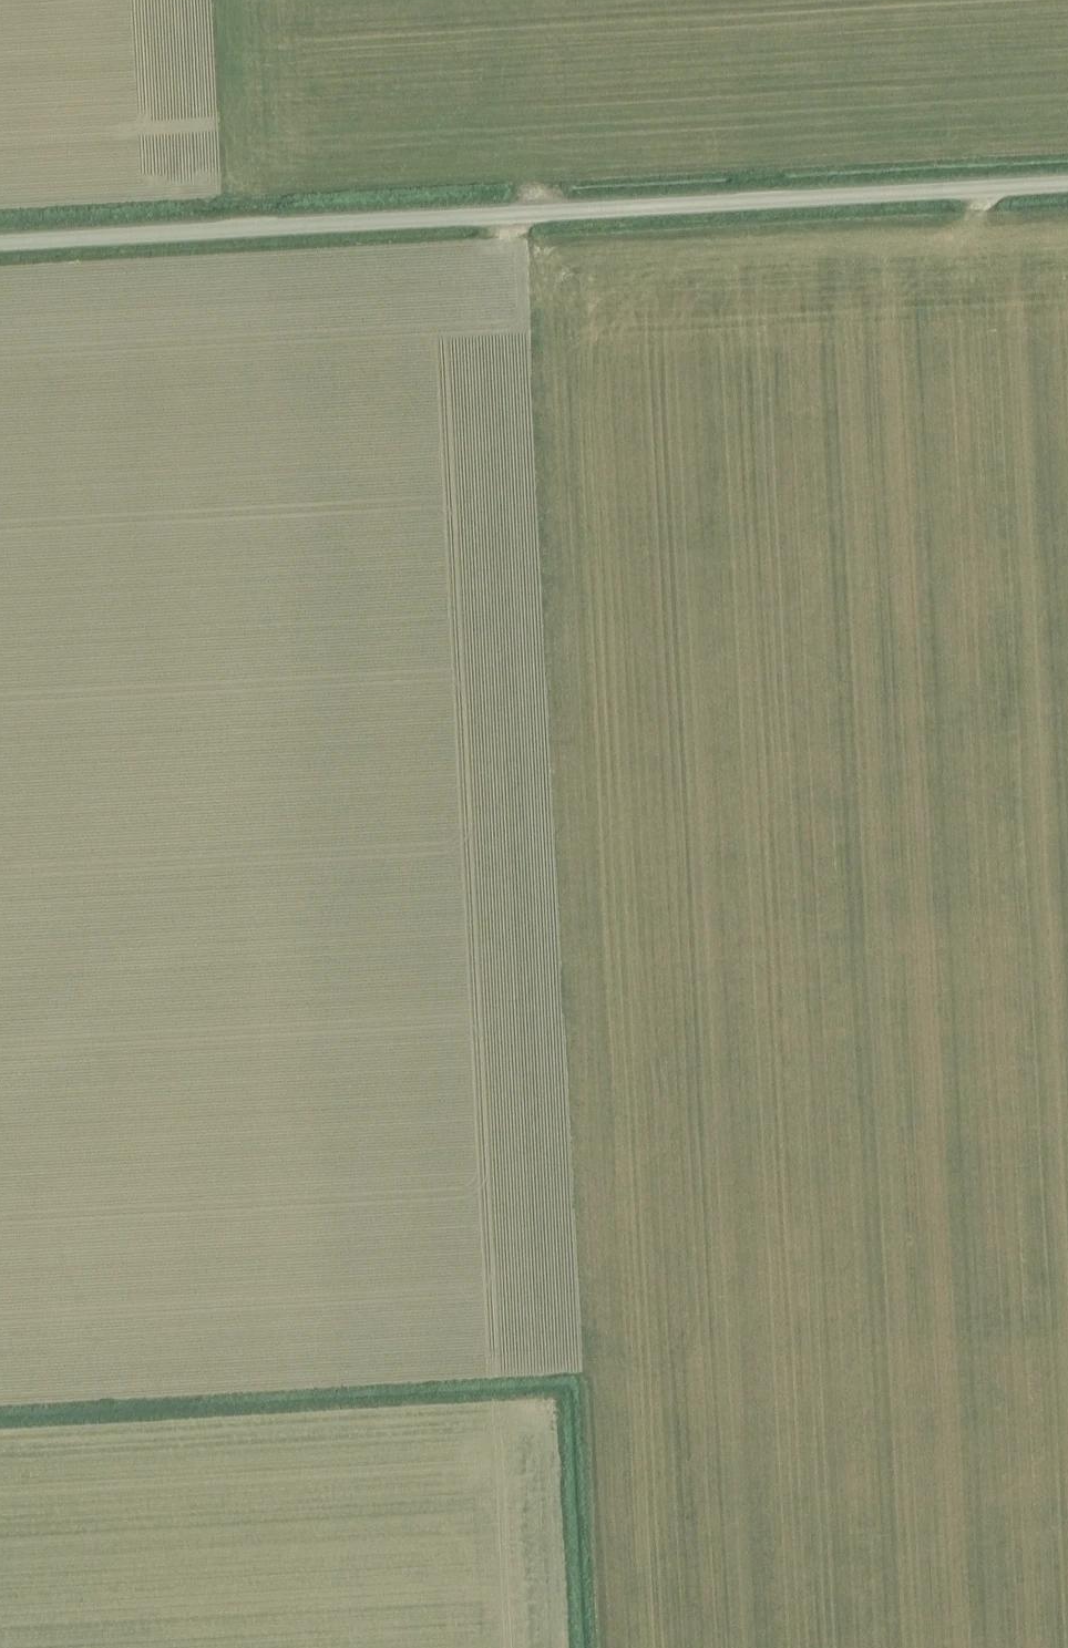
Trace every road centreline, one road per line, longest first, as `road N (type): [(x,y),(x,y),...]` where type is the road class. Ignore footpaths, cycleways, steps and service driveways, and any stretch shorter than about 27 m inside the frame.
road 1 (unclassified): [(0,238),(1067,183)]

